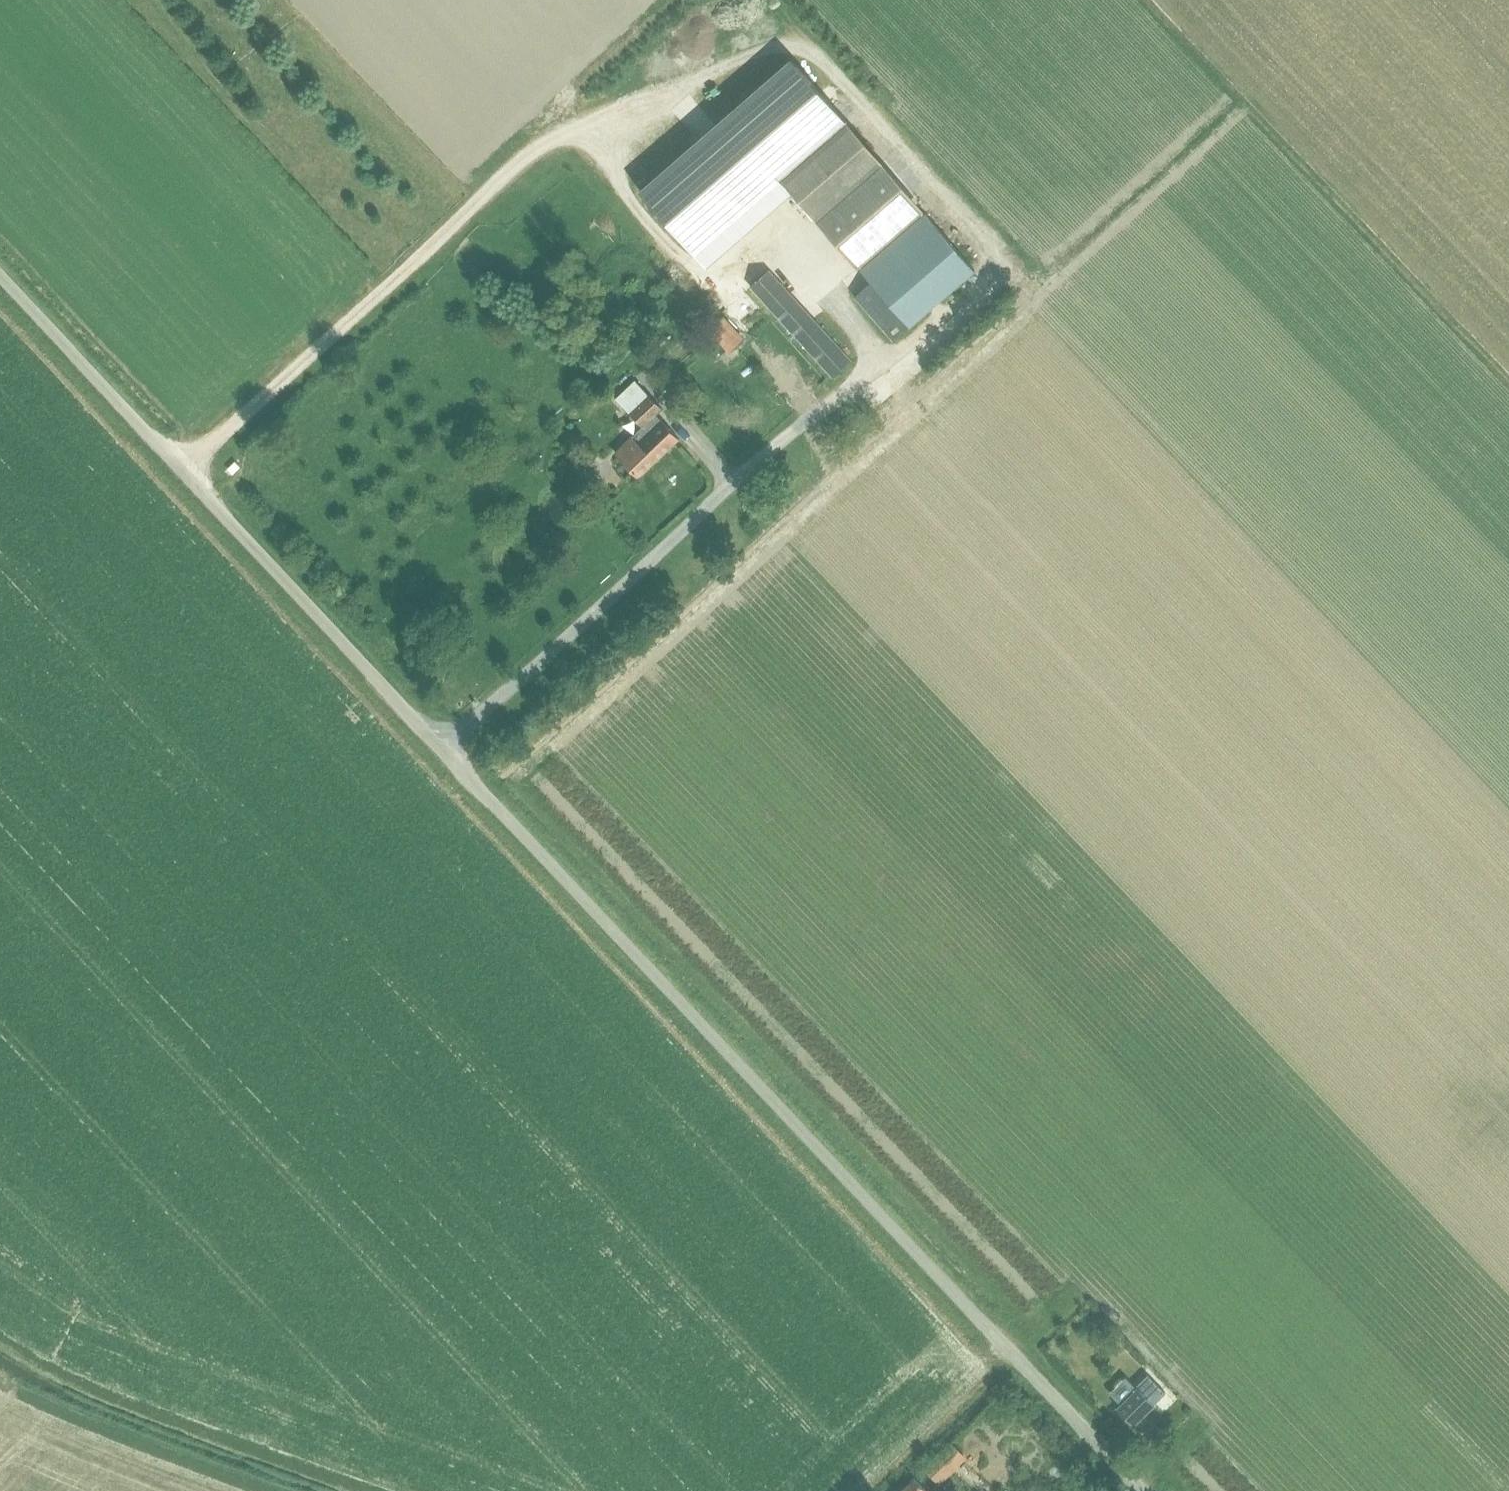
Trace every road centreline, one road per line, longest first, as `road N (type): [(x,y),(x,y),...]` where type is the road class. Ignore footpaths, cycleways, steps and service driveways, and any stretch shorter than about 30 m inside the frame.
road 1 (unclassified): [(1141,1490),(0,282)]

